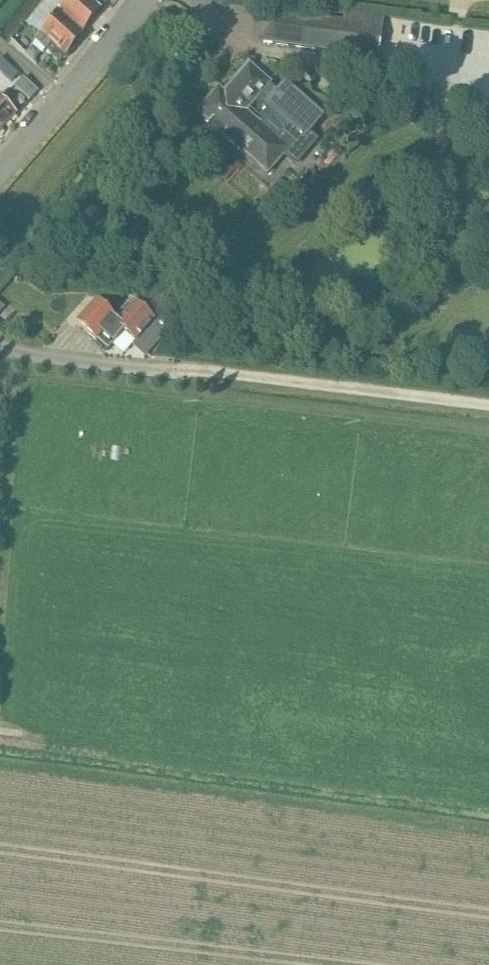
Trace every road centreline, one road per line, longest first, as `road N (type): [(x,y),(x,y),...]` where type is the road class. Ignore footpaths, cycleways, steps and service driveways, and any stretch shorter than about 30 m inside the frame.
road 1 (unclassified): [(0,169),(141,0)]

